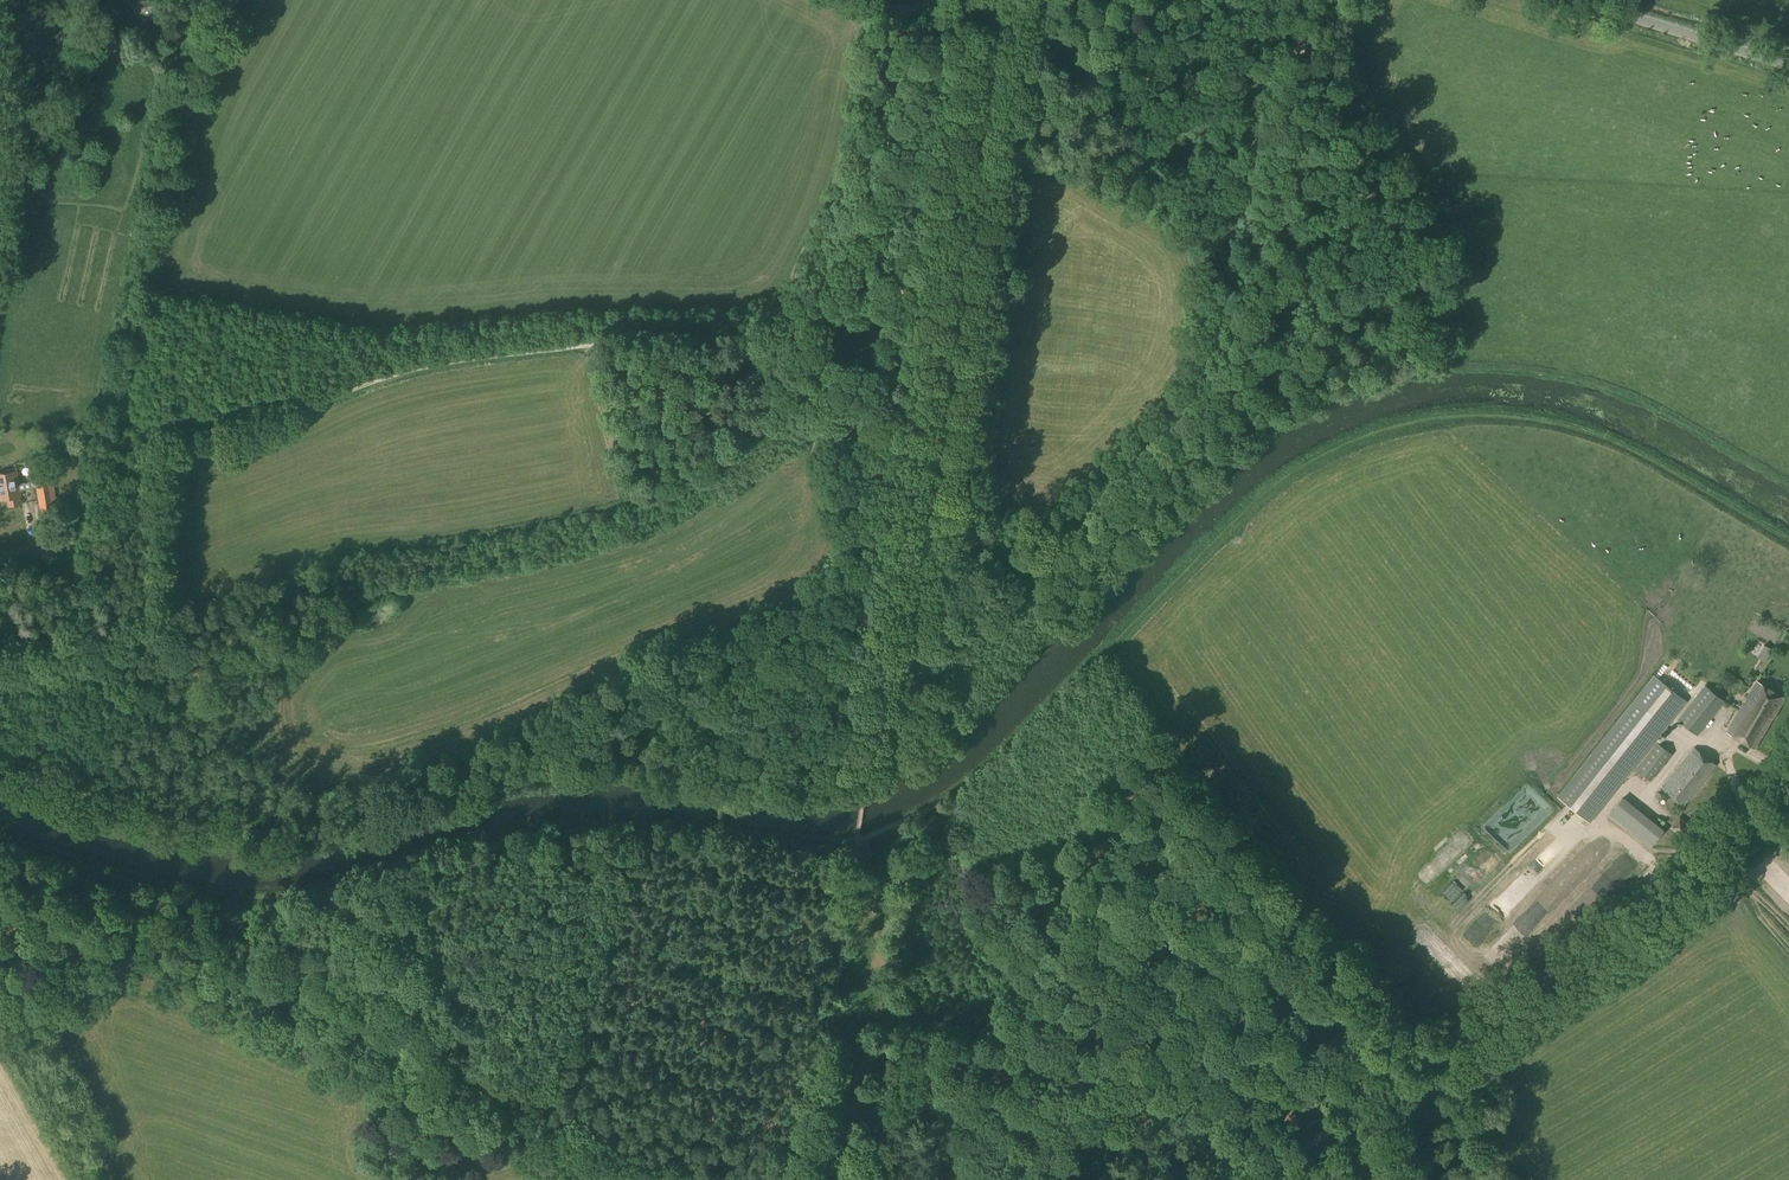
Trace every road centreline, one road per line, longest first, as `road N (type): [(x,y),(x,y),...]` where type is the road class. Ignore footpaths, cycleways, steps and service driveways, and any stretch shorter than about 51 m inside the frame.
road 1 (track): [(1444,1052),(1697,874),(1728,841),(1788,743)]
road 2 (track): [(865,6),(859,145),(789,288),(795,320)]
road 3 (unclassified): [(1788,64),(1580,0)]
road 4 (track): [(1272,1168),(1444,1052)]

